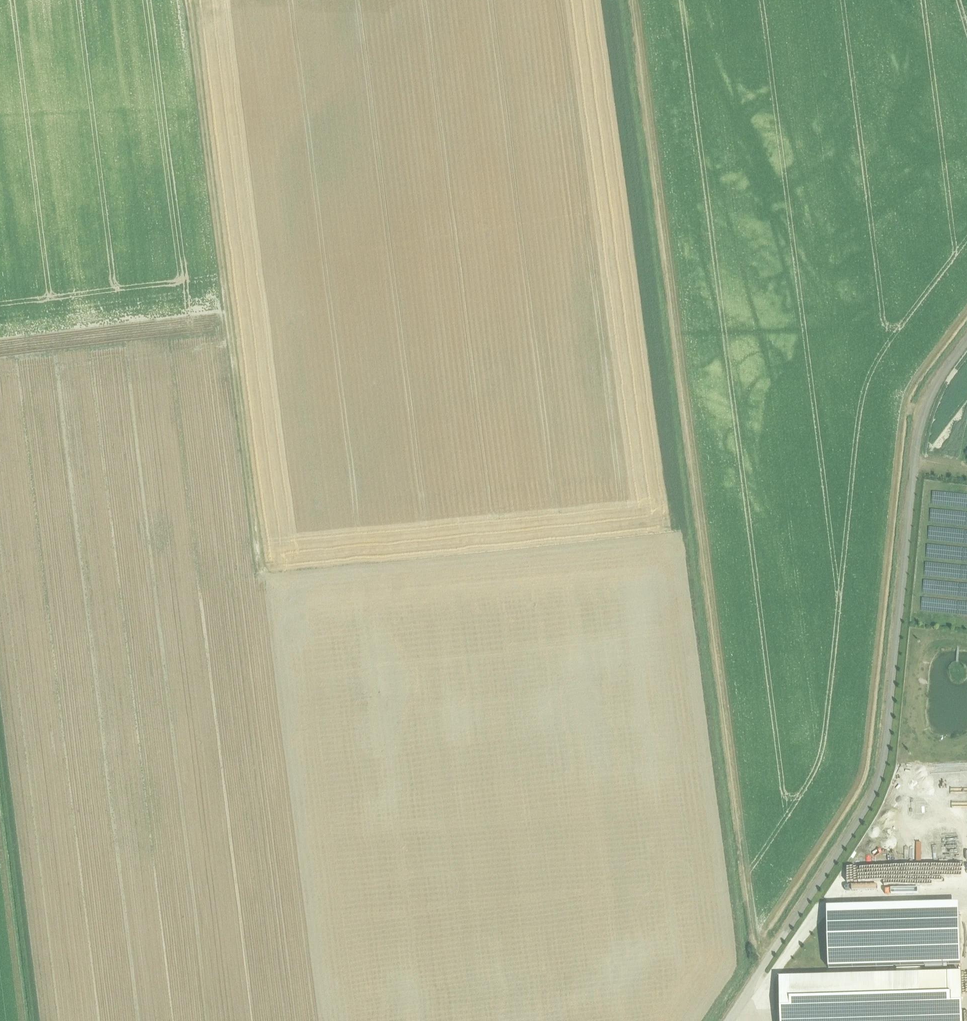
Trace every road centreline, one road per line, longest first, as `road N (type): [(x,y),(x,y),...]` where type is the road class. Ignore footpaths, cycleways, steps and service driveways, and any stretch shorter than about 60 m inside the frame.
road 1 (unclassified): [(728,1020),(879,793),(923,429),(966,347)]

